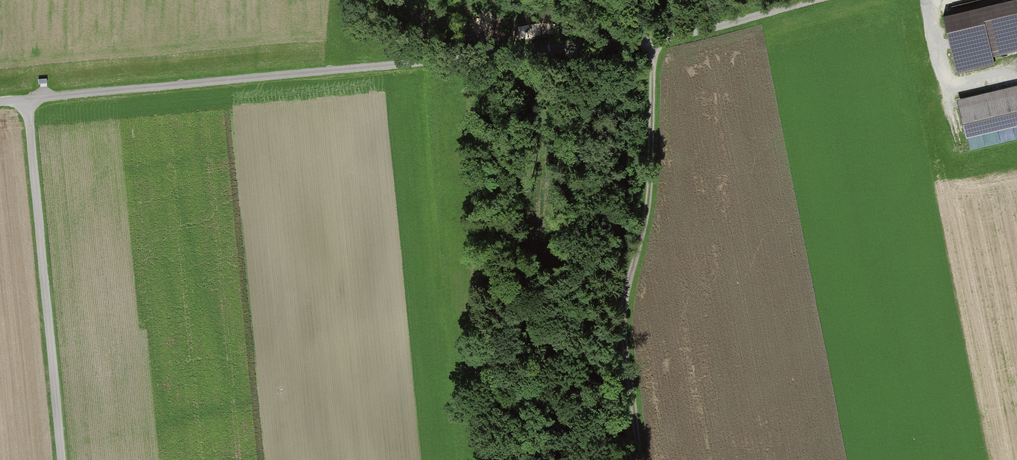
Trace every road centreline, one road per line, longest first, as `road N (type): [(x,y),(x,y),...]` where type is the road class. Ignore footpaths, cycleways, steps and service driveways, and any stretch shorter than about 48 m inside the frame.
road 1 (track): [(814,0),(654,39),(0,102)]
road 2 (track): [(654,39),(646,221),(625,307),(641,459)]
road 3 (track): [(62,459),(27,99)]

